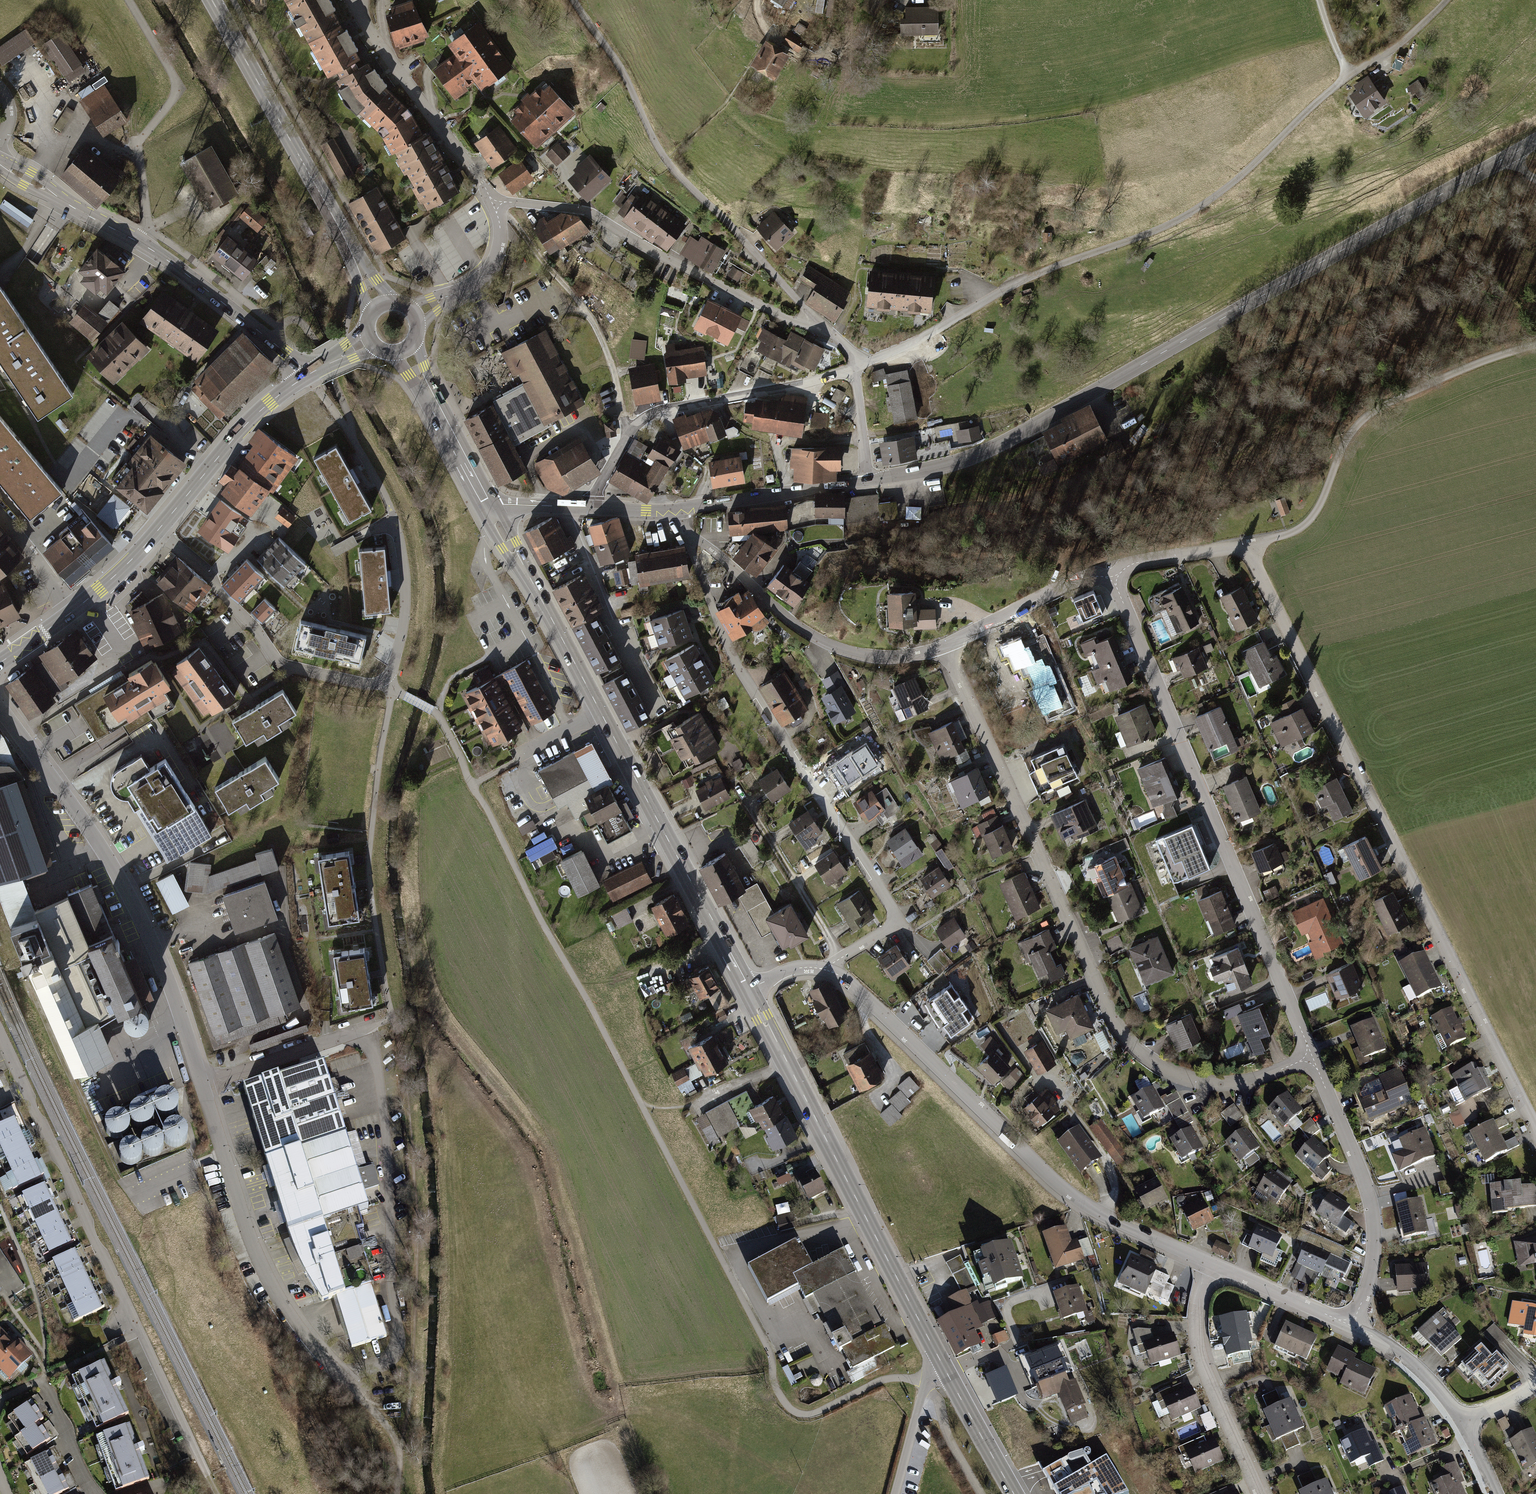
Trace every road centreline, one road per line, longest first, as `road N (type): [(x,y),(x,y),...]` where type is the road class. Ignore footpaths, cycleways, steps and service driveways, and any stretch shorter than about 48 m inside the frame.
road 1 (tertiary): [(868,482),(1001,445),(1535,141)]
road 2 (unclassified): [(855,368),(920,340),(1003,286),(1205,204),(1448,0)]
road 3 (residential): [(1535,1132),(1245,543)]
road 4 (residential): [(1311,1056),(1250,1079),(1212,1082),(1172,1073),(1132,1045),(1111,1014),(946,646)]
road 5 (residential): [(686,531),(738,667),(900,923),(823,972)]
road 6 (secondary): [(494,519),(748,991)]
road 7 (residential): [(1311,1056),(1110,570)]
road 8 (residential): [(1211,1264),(1063,1189),(852,987),(823,972)]
road 9 (residential): [(0,1033),(200,1463)]
road 10 (residential): [(159,530),(206,571),(281,663),(368,685),(391,673),(402,631),(405,578),(396,522)]
road 11 (residential): [(0,707),(126,890),(163,967),(202,1084)]
road 12 (secondary): [(748,991),(941,1361)]
road 13 (unclassified): [(573,0),(616,61),(671,167),(820,321)]
road 14 (tertiary): [(307,375),(173,264),(0,163)]
road 15 (unclassified): [(1535,345),(1374,411),(1347,437),(1310,520),(1245,543)]
road 16 (residential): [(202,1084),(267,1275),(303,1333),(363,1399)]
road 17 (residential): [(820,321),(799,324),(583,210),(492,201)]
road 18 (secondary): [(379,305),(212,0)]
road 19 (track): [(392,1019),(369,862),(392,689)]
road 20 (residential): [(855,368),(646,418),(587,508)]
road 21 (residential): [(686,531),(834,647),(877,657),(946,646)]
road 22 (residential): [(1352,1326),(1372,1263),(1371,1213),(1311,1056)]
road 23 (residential): [(353,0),(492,201)]
road 24 (residential): [(1211,1264),(1197,1308),(1199,1342),(1261,1493)]
road 25 (residential): [(569,507),(617,632),(659,710)]
road 26 (secondary): [(307,375),(250,420),(159,530)]
road 27 (unclassified): [(202,1084),(392,1019)]
road 28 (tertiary): [(680,510),(868,482)]
road 29 (secondary): [(490,512),(405,349)]
road 30 (residential): [(1110,570),(946,646)]
road 31 (residential): [(0,1400),(43,1378),(93,1493)]
road 32 (residential): [(492,201),(500,235),(489,270),(415,314)]
road 33 (residential): [(1352,1326),(1211,1264)]
road 34 (secondary): [(941,1361),(1015,1493)]
road 35 (residential): [(1463,1423),(1413,1366),(1352,1326)]
road 36 (residential): [(895,1493),(923,1393),(941,1361)]
road 37 (residential): [(1245,543),(1110,570)]
road 38 (residential): [(0,515),(71,613)]
road 39 (secondary): [(159,530),(71,613)]

